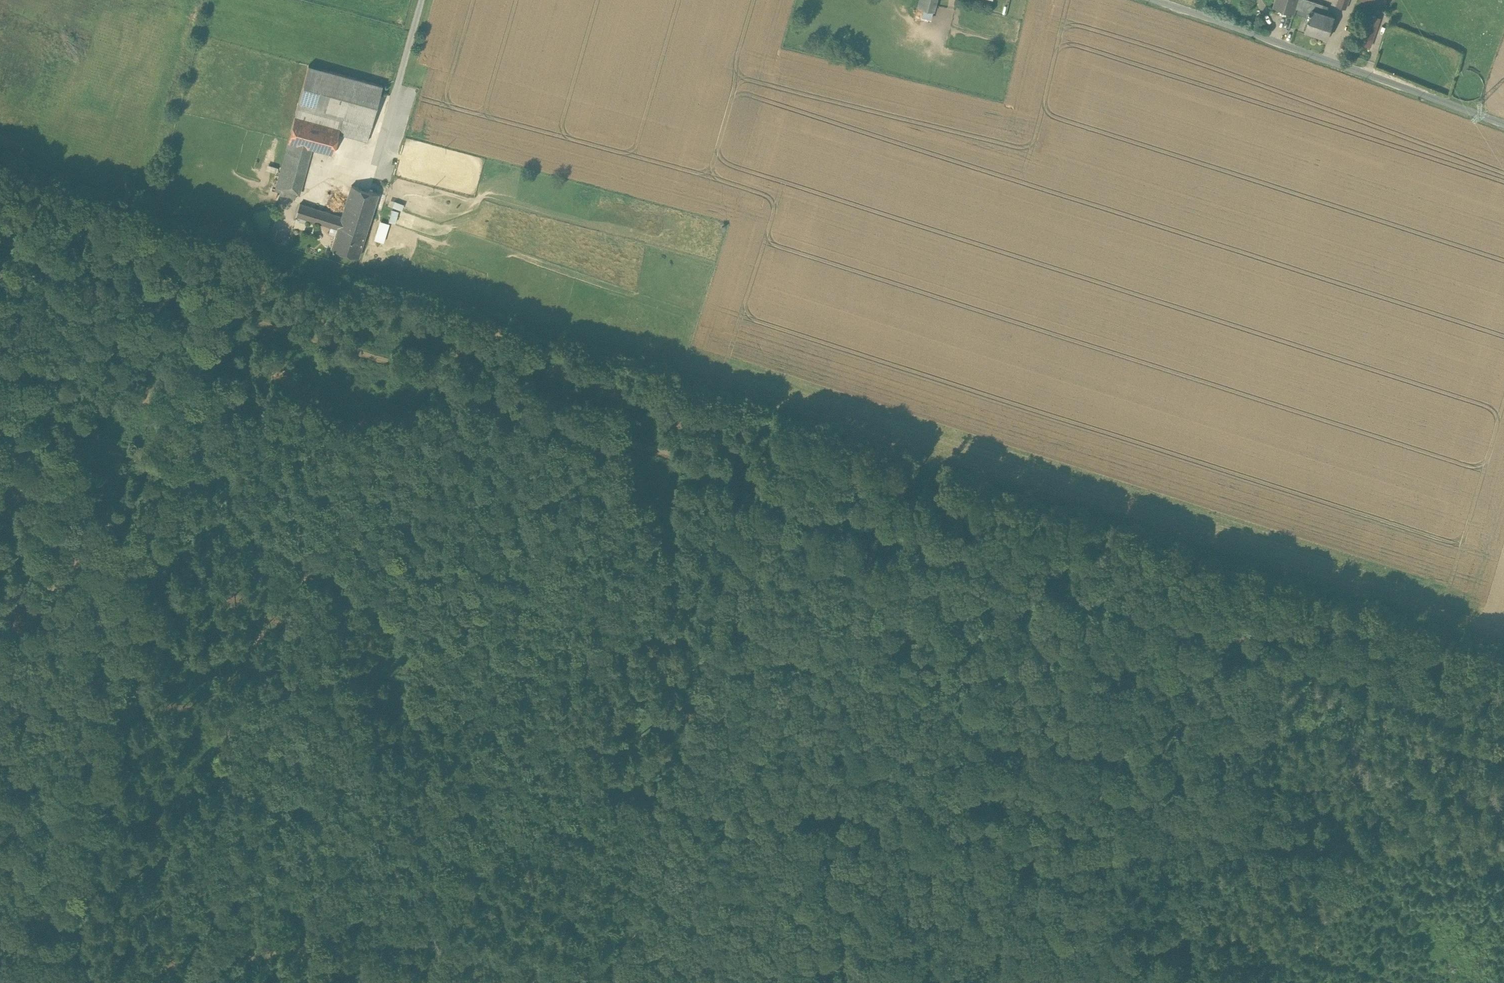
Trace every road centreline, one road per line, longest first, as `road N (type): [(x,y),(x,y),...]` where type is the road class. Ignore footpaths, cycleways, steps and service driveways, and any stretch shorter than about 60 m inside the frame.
road 1 (track): [(1298,668),(0,252)]
road 2 (track): [(601,982),(751,492)]
road 3 (unclassified): [(1152,0),(1503,123)]
road 4 (track): [(1170,982),(1298,668)]
road 5 (track): [(1503,731),(1298,668)]

